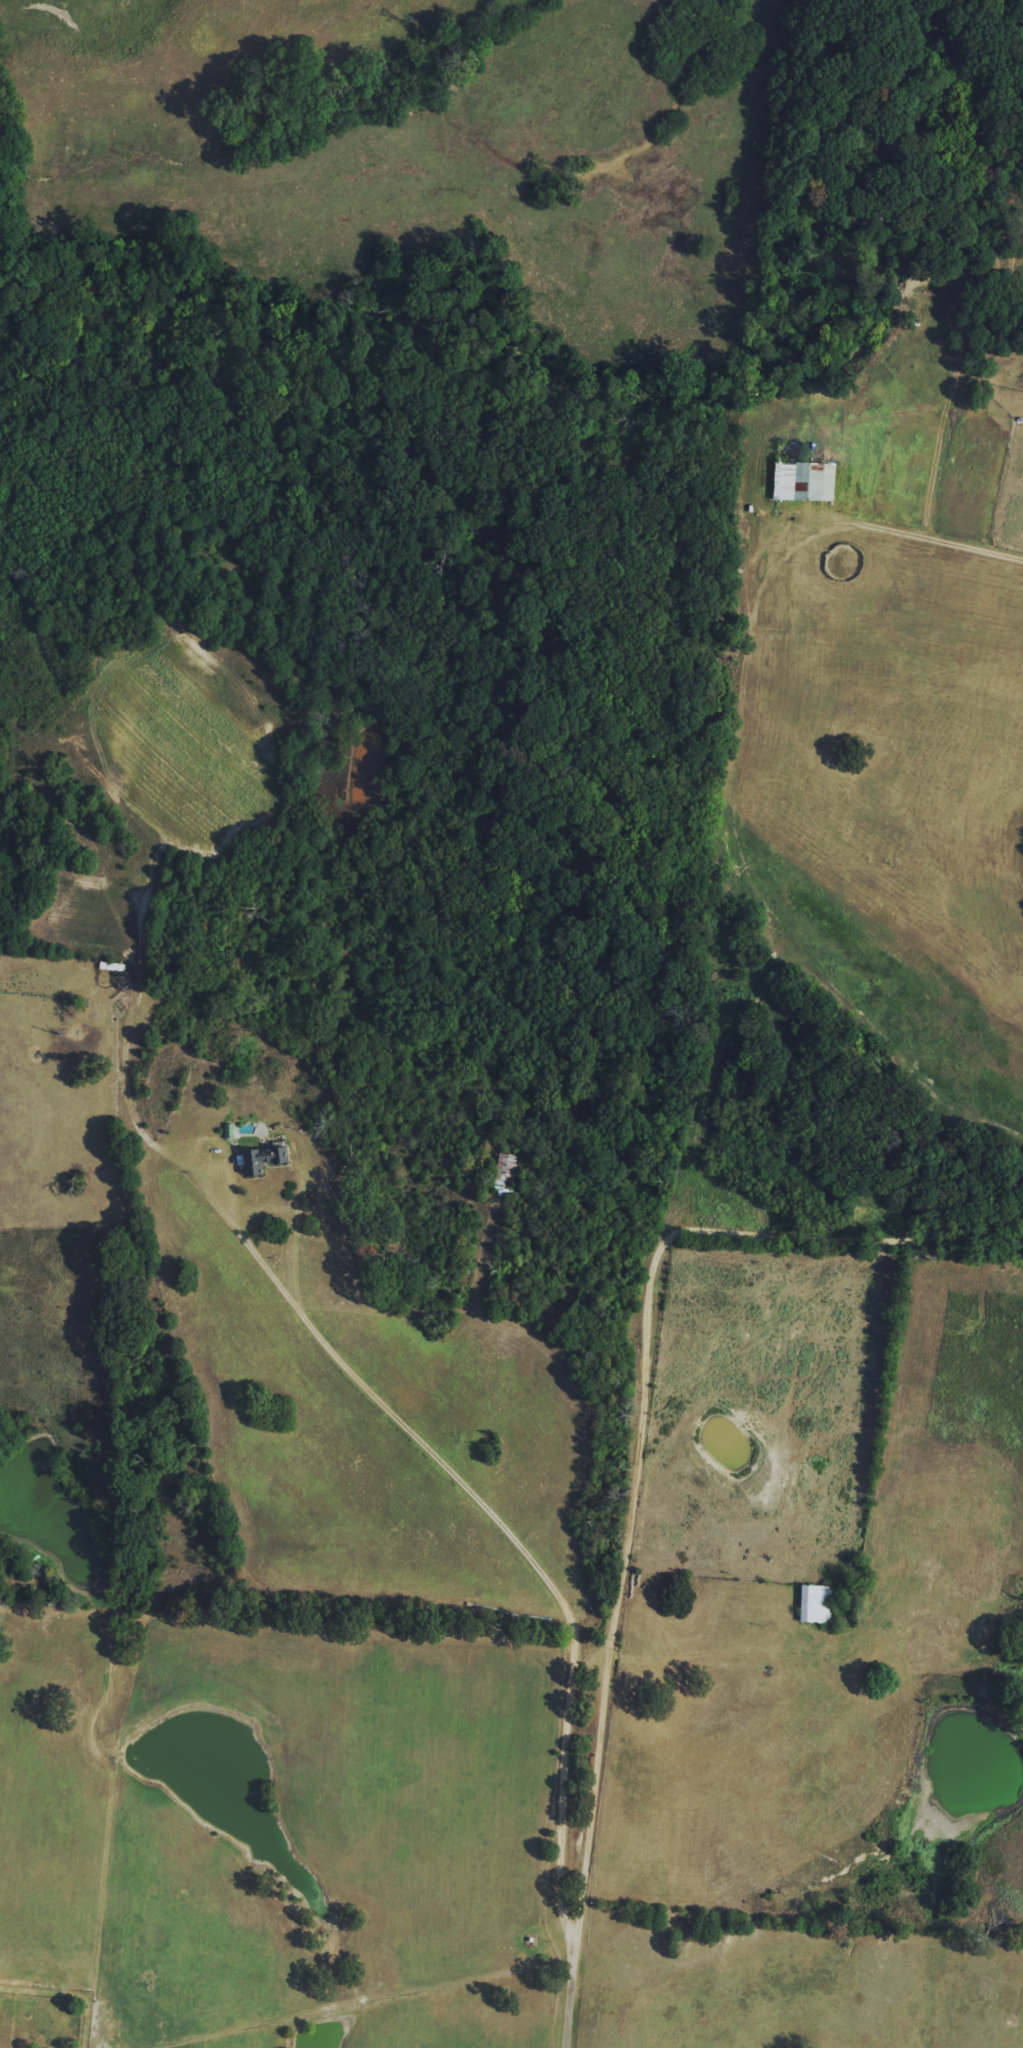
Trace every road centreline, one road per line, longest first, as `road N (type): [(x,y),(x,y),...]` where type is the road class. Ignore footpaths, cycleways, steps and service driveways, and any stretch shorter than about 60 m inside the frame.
road 1 (track): [(574,1950),(659,1249),(687,1230),(879,1243),(1022,1241)]
road 2 (residential): [(563,1595),(321,1334),(222,1203),(135,1112),(129,1046),(149,991)]
road 3 (residential): [(570,2047),(578,1972),(562,1846),(578,1629),(563,1595)]
road 4 (track): [(1022,557),(857,523)]

